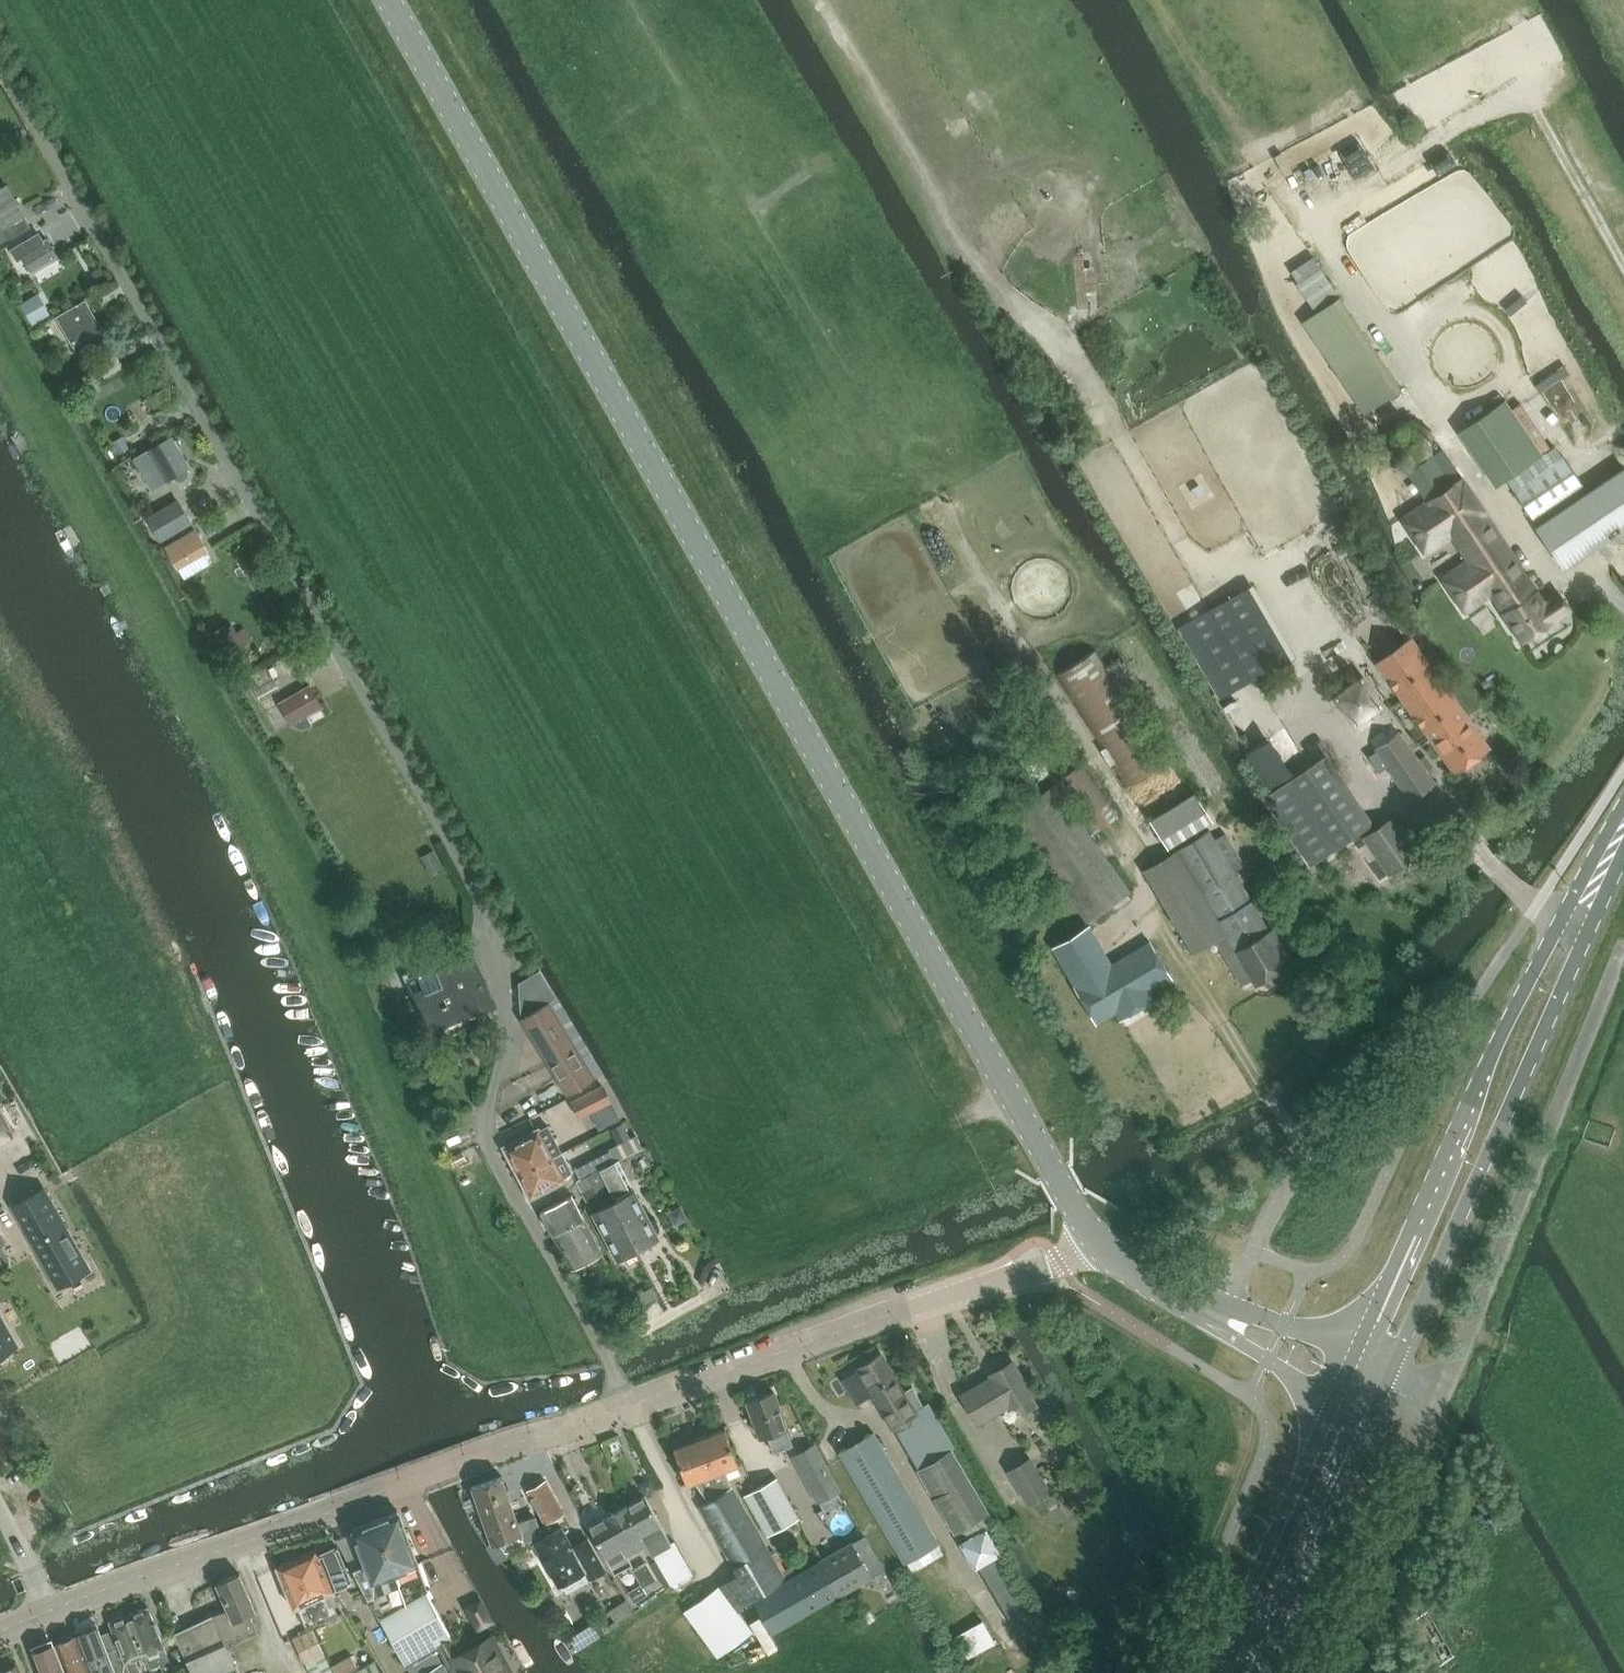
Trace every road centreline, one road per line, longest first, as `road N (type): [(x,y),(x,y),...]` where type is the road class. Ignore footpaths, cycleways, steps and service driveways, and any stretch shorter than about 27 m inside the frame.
road 1 (residential): [(627,1406),(608,1356),(487,1141),(512,1008),(511,974),(487,907),(0,64)]
road 2 (tertiary): [(1096,1243),(389,0)]
road 3 (track): [(1187,552),(1078,364),(986,290),(815,0)]
road 4 (residential): [(51,1609),(627,1406)]
road 5 (primary): [(1387,1387),(1577,953),(1577,923)]
road 6 (residential): [(627,1406),(1056,1266),(1096,1243)]
road 7 (unclassified): [(1620,952),(1434,1406)]
road 8 (primary): [(1577,923),(1551,941),(1493,1049),(1354,1351)]
road 9 (primary): [(1254,1672),(1387,1387)]
road 10 (primary): [(1335,1398),(1213,1672)]
road 11 (unclassified): [(1434,1406),(1317,1672)]
road 12 (track): [(1623,432),(1585,459),(1562,444),(1512,379),(1444,422)]
road 13 (track): [(1537,112),(1623,267)]
road 14 (tertiary): [(1218,1316),(1244,1345),(1335,1398)]
road 15 (tertiary): [(1096,1243),(1218,1316)]
road 16 (tertiary): [(1354,1351),(1257,1317),(1218,1316)]

